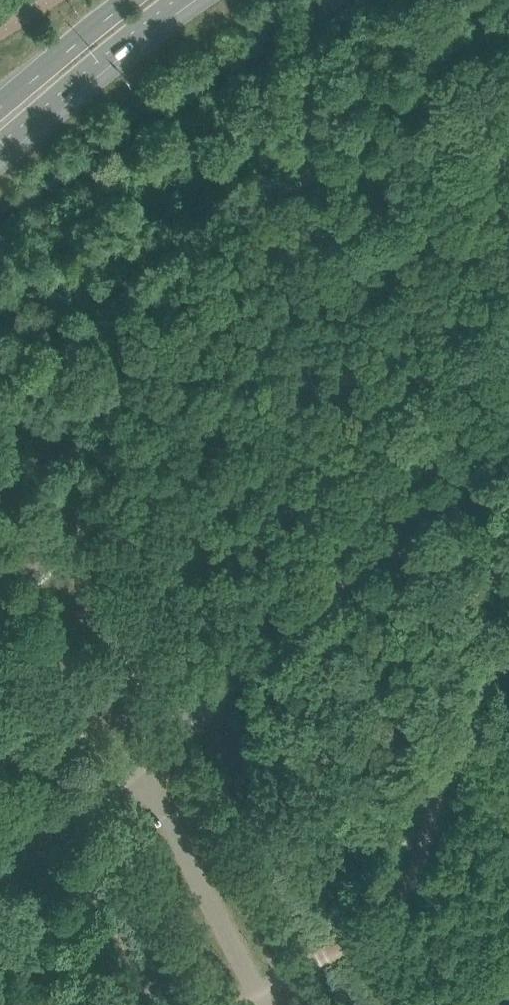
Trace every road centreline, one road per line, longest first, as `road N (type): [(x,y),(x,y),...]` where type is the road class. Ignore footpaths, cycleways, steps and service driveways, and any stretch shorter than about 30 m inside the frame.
road 1 (unclassified): [(0,885),(508,434)]
road 2 (primary): [(0,160),(192,0)]
road 3 (primary): [(123,0),(0,105)]

